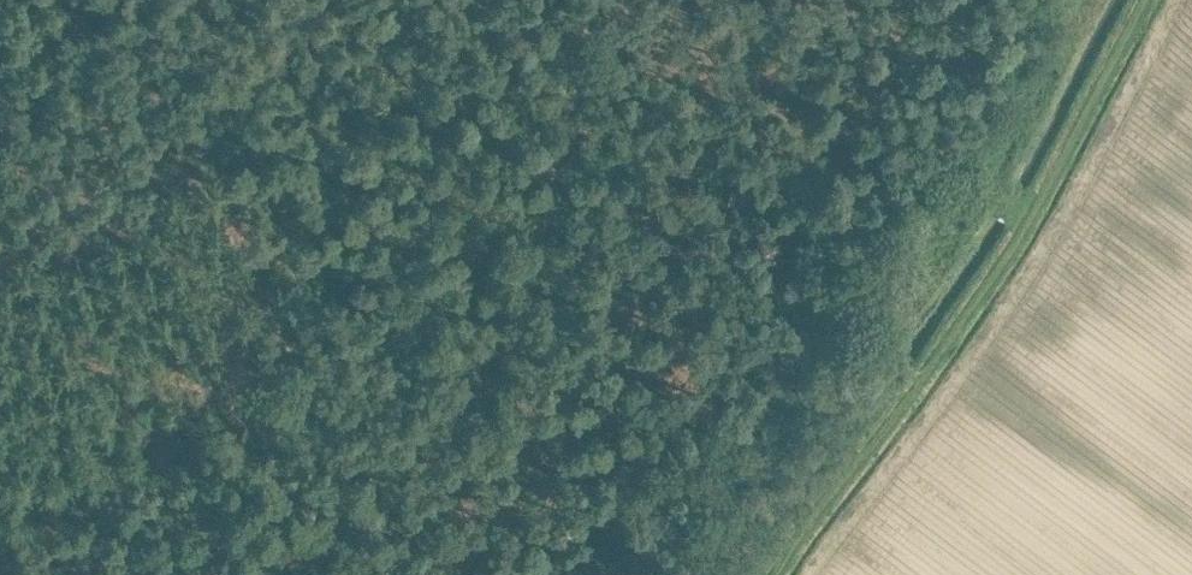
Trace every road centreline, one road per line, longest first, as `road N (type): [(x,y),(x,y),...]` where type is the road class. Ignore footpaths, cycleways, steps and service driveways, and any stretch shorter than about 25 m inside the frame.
road 1 (track): [(264,574),(499,345),(541,258),(588,0)]

